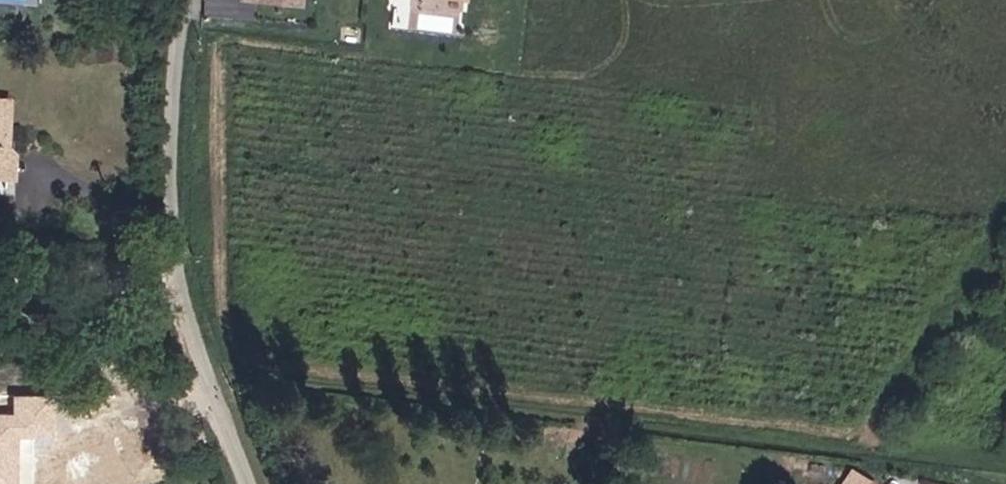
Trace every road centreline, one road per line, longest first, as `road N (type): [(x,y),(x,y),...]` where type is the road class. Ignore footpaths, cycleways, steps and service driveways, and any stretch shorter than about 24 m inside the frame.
road 1 (residential): [(256,483),(193,336),(178,219),(178,0)]

